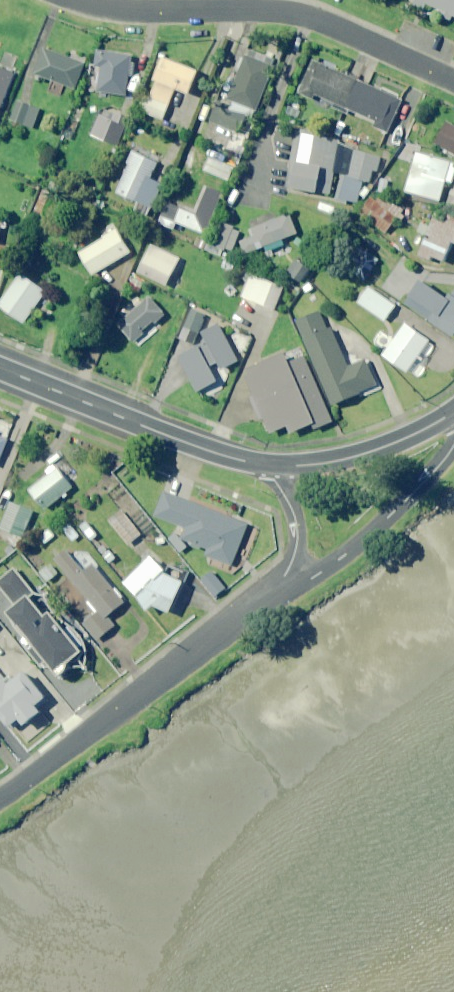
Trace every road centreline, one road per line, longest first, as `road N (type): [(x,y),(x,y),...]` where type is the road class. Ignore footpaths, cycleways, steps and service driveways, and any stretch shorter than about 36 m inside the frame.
road 1 (residential): [(453,79),(316,14),(256,4),(103,0)]
road 2 (residential): [(0,801),(279,592)]
road 3 (tertiary): [(268,465),(198,447),(0,367)]
road 4 (residential): [(279,592),(369,535),(453,444)]
road 5 (tertiary): [(453,410),(351,456),(268,465)]
road 6 (residential): [(268,465),(297,532),(279,592)]

